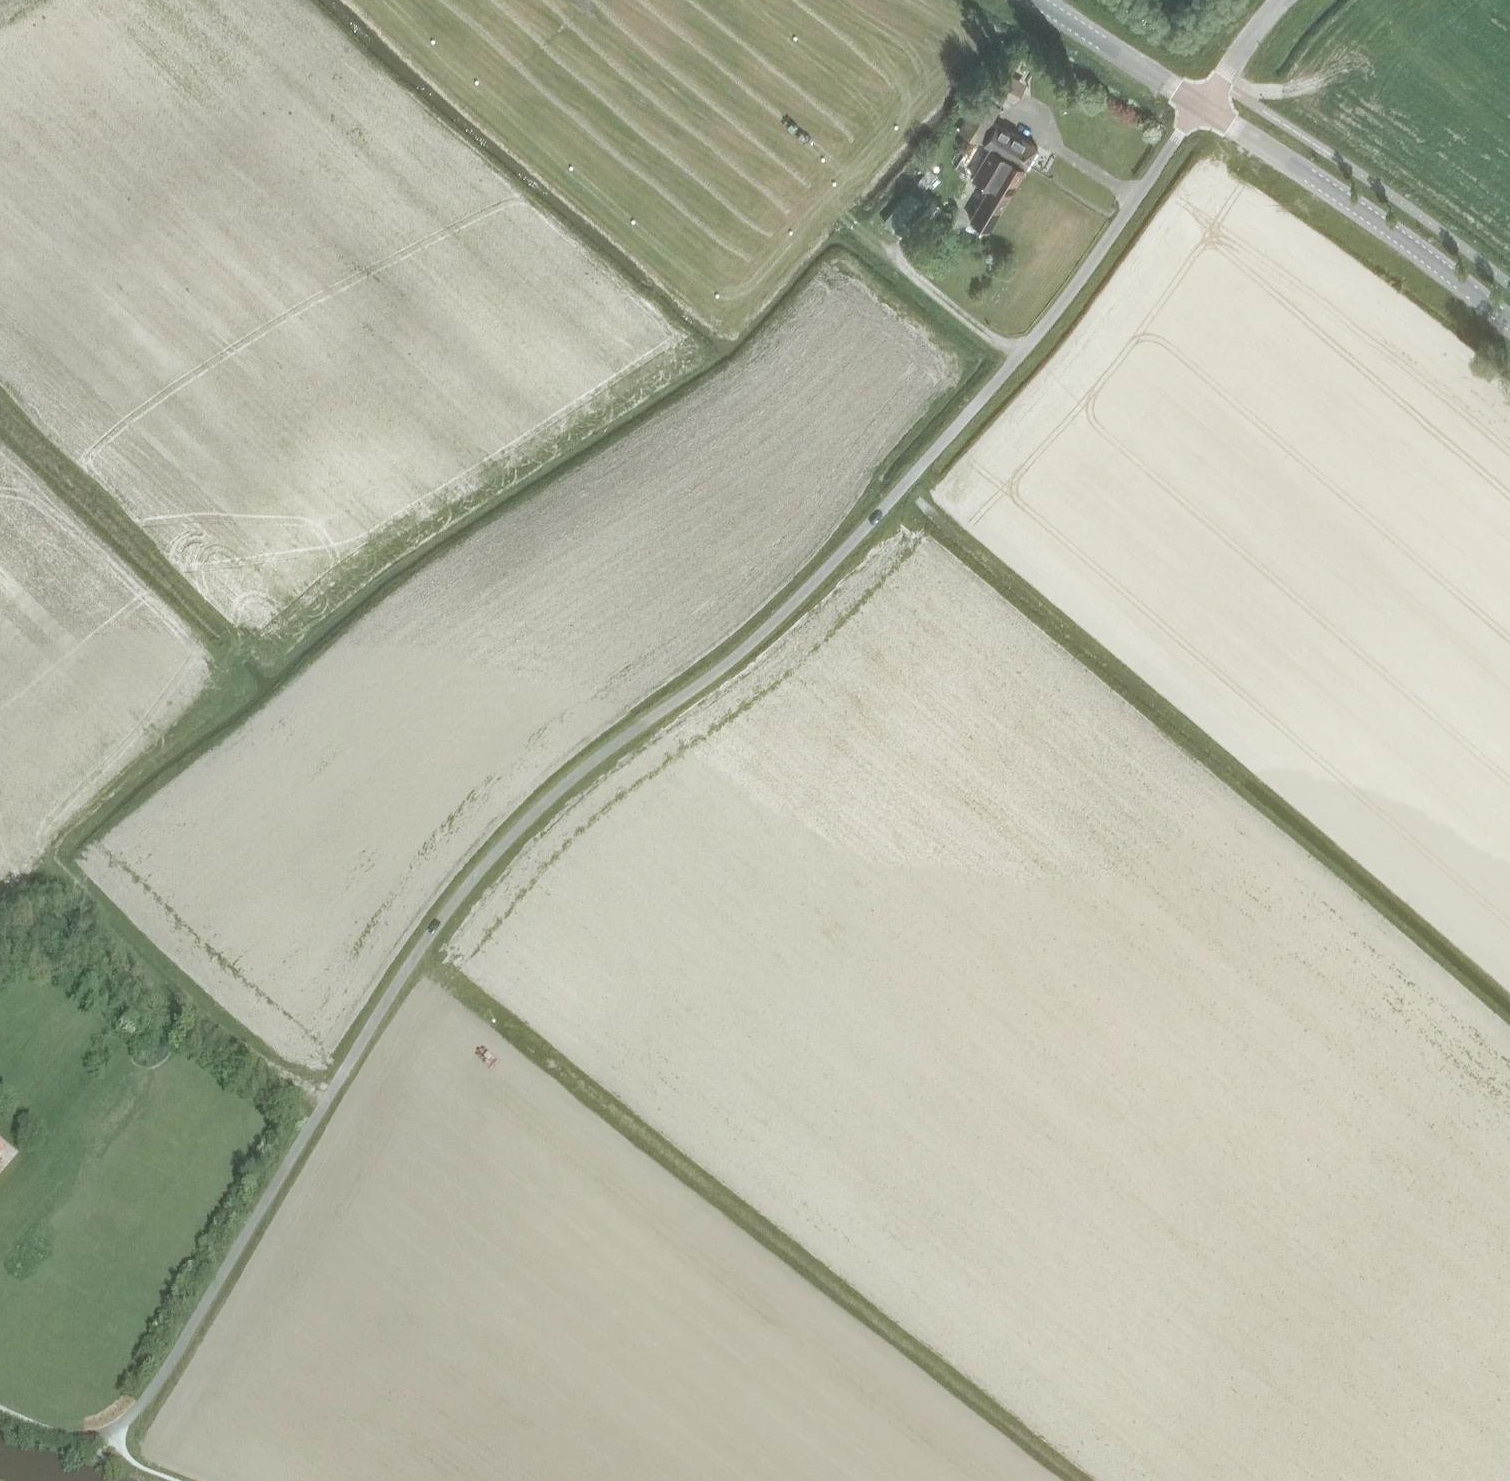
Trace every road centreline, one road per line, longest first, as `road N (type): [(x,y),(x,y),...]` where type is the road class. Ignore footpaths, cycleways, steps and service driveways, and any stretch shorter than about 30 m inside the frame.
road 1 (secondary): [(1509,324),(1384,227),(1201,106)]
road 2 (secondary): [(1201,106),(1035,0)]
road 3 (unclassified): [(1201,106),(1282,0)]

